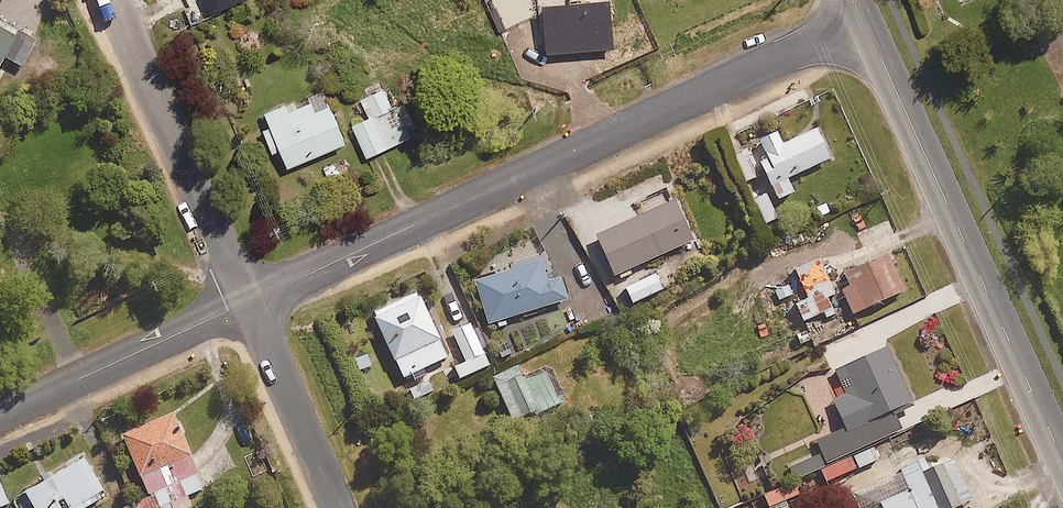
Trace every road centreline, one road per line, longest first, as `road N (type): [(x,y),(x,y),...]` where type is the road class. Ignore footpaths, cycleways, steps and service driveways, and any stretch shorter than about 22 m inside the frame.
road 1 (residential): [(247,302),(863,19)]
road 2 (residential): [(1062,461),(863,19)]
road 3 (residential): [(110,0),(247,302)]
road 4 (residential): [(0,412),(247,302)]
road 5 (residential): [(247,302),(340,507)]

